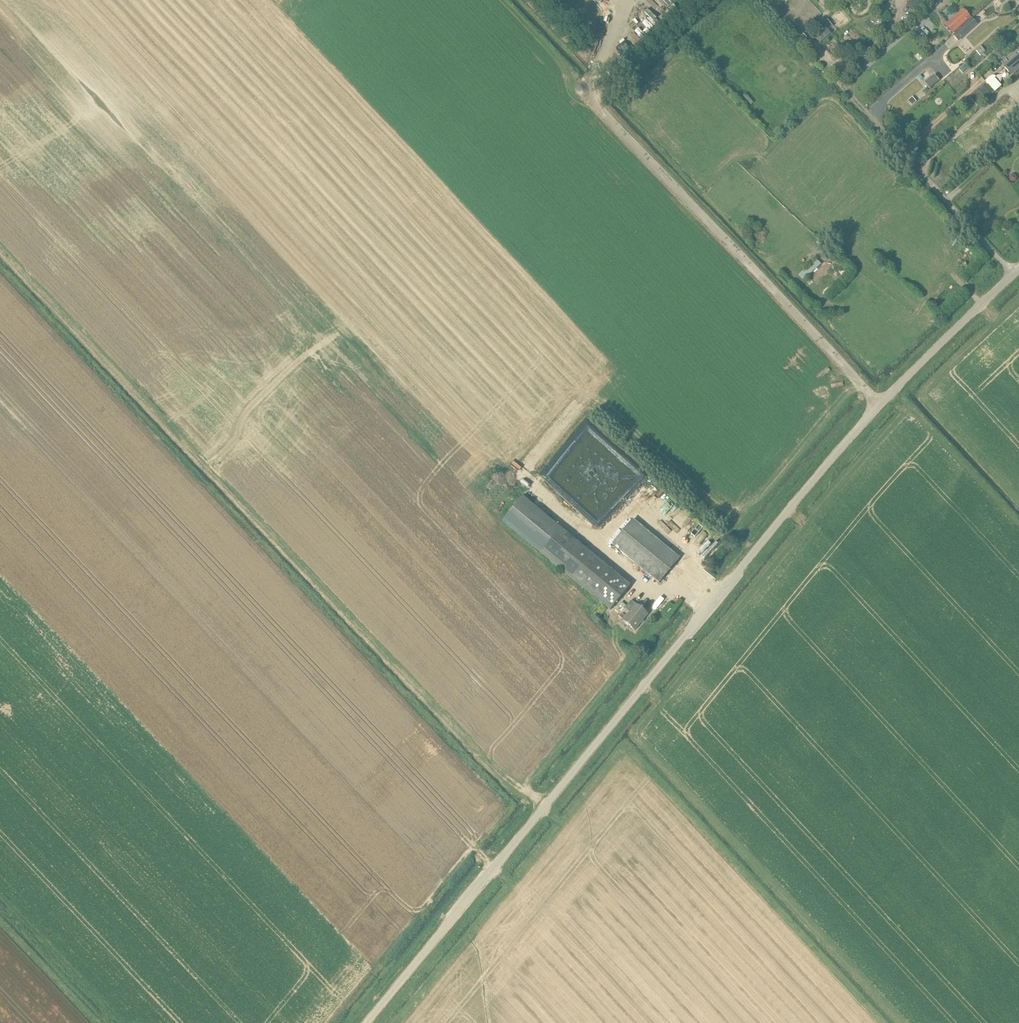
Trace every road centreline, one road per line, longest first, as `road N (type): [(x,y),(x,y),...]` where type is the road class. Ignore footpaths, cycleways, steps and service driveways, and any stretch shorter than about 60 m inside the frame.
road 1 (unclassified): [(369,1022),(882,404),(1018,272)]
road 2 (track): [(882,404),(587,98),(621,0)]
road 3 (track): [(1013,278),(838,85)]

